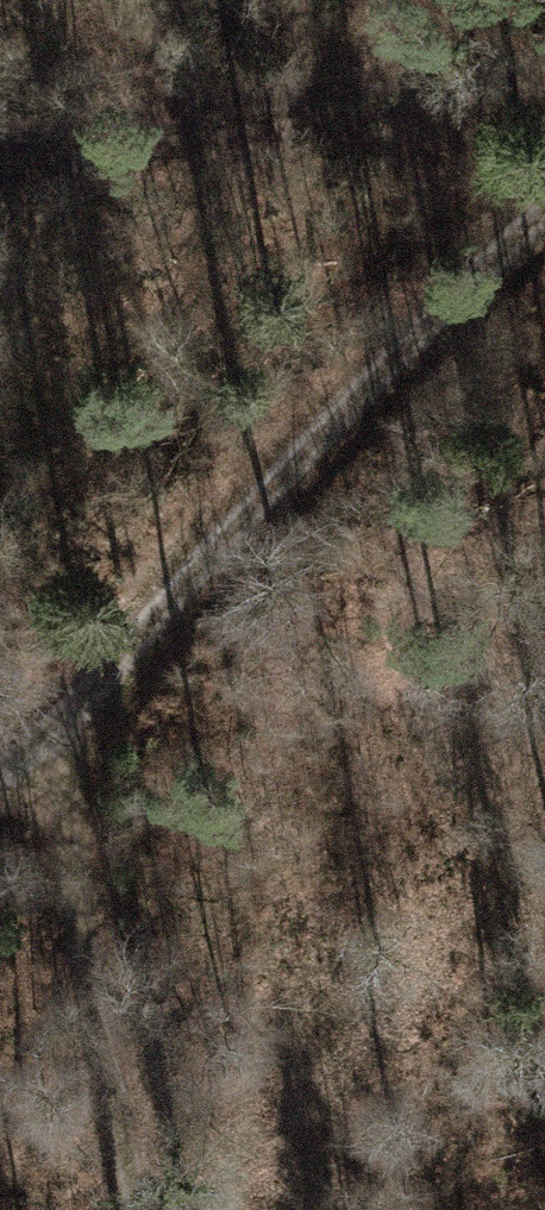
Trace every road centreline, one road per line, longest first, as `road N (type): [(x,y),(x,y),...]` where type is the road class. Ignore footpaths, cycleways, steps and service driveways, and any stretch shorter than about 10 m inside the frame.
road 1 (track): [(544,188),(324,412),(54,758),(0,790)]
road 2 (track): [(0,149),(544,77)]
road 3 (track): [(135,1209),(54,758)]

